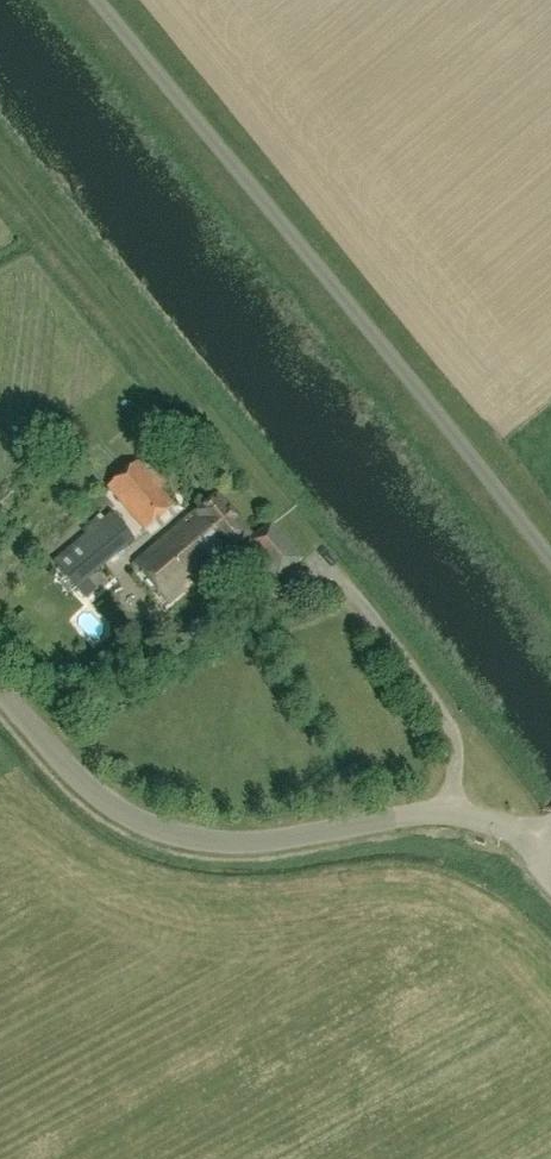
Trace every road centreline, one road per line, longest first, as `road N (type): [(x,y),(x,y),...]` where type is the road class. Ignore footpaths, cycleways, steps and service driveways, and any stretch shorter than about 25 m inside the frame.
road 1 (unclassified): [(550,560),(96,0)]
road 2 (unclassified): [(535,841),(479,819),(423,814),(248,842),(190,837),(108,805),(0,693)]

